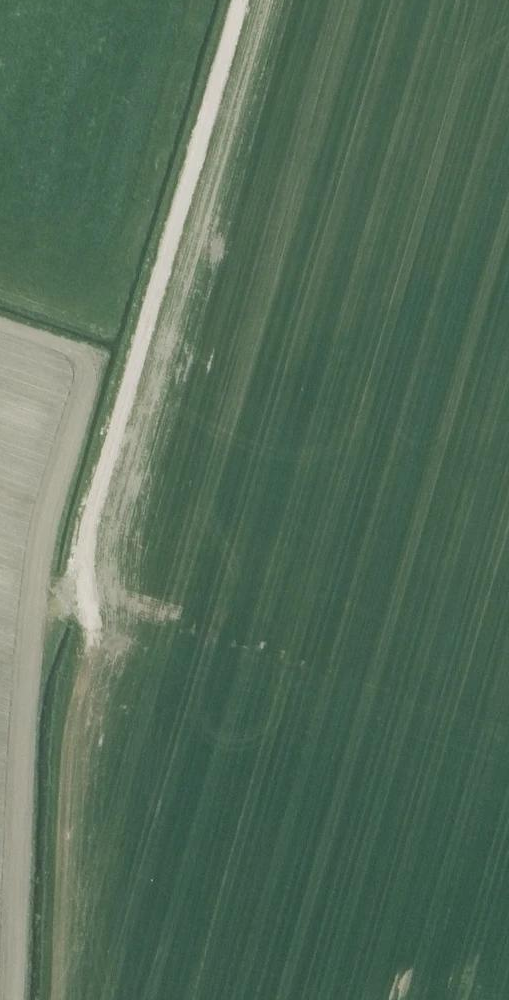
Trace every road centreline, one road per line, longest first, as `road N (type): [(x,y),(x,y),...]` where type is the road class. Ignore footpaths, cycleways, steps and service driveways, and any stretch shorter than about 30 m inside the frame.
road 1 (track): [(236,0),(25,714),(12,999)]
road 2 (track): [(0,325),(81,357),(84,372),(24,580),(37,602),(56,602)]

